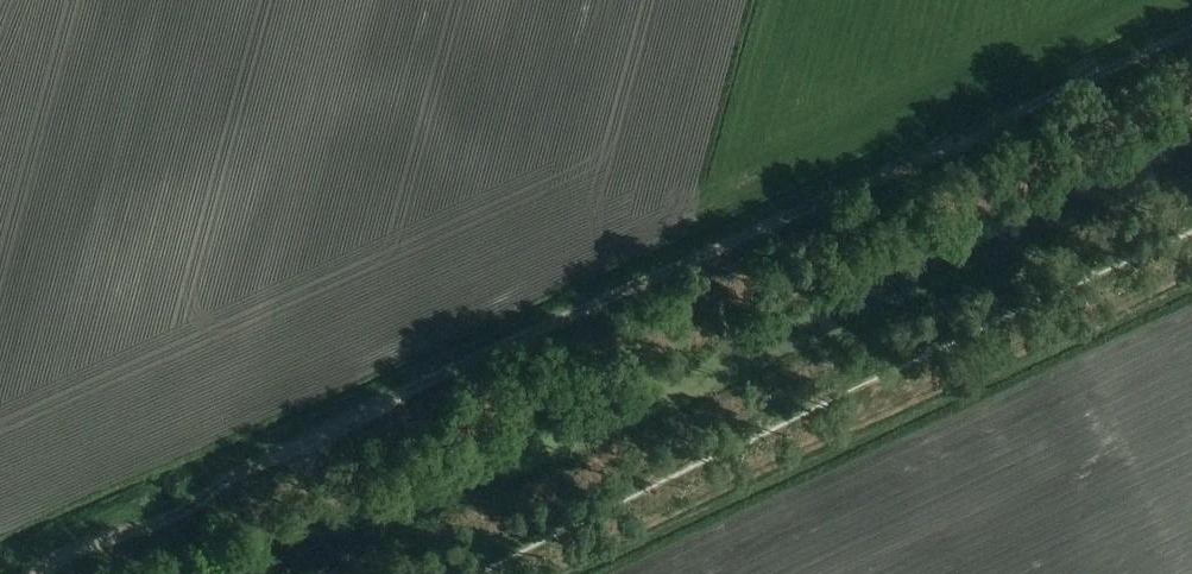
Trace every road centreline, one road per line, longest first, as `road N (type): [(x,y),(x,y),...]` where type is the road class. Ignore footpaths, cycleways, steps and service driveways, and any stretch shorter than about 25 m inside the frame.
road 1 (track): [(1191,33),(288,444),(160,525),(67,545),(19,573)]

